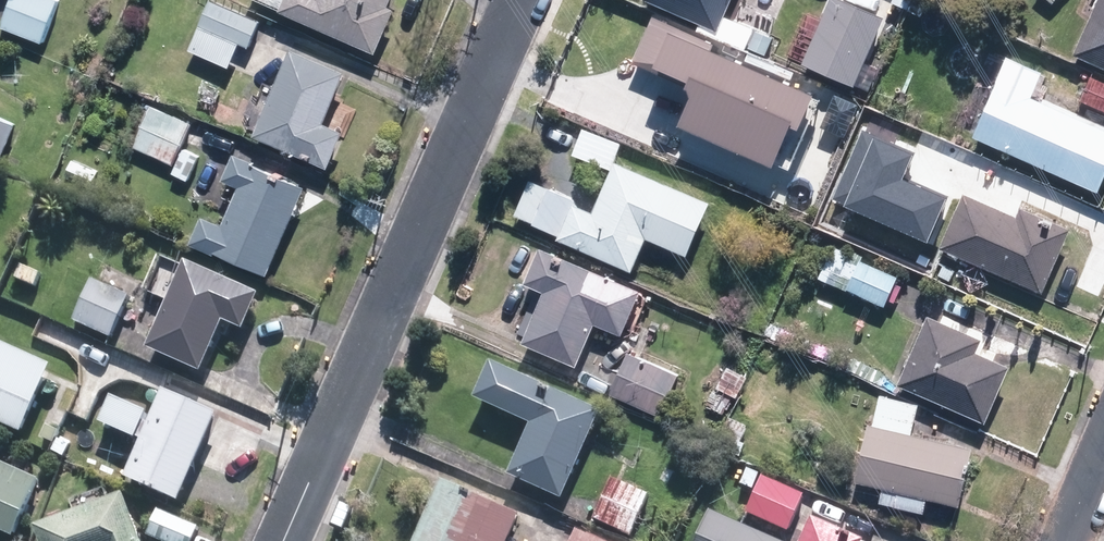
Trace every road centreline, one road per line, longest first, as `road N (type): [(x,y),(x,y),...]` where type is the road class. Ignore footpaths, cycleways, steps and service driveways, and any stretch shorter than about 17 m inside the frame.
road 1 (tertiary): [(285,540),(523,0)]

